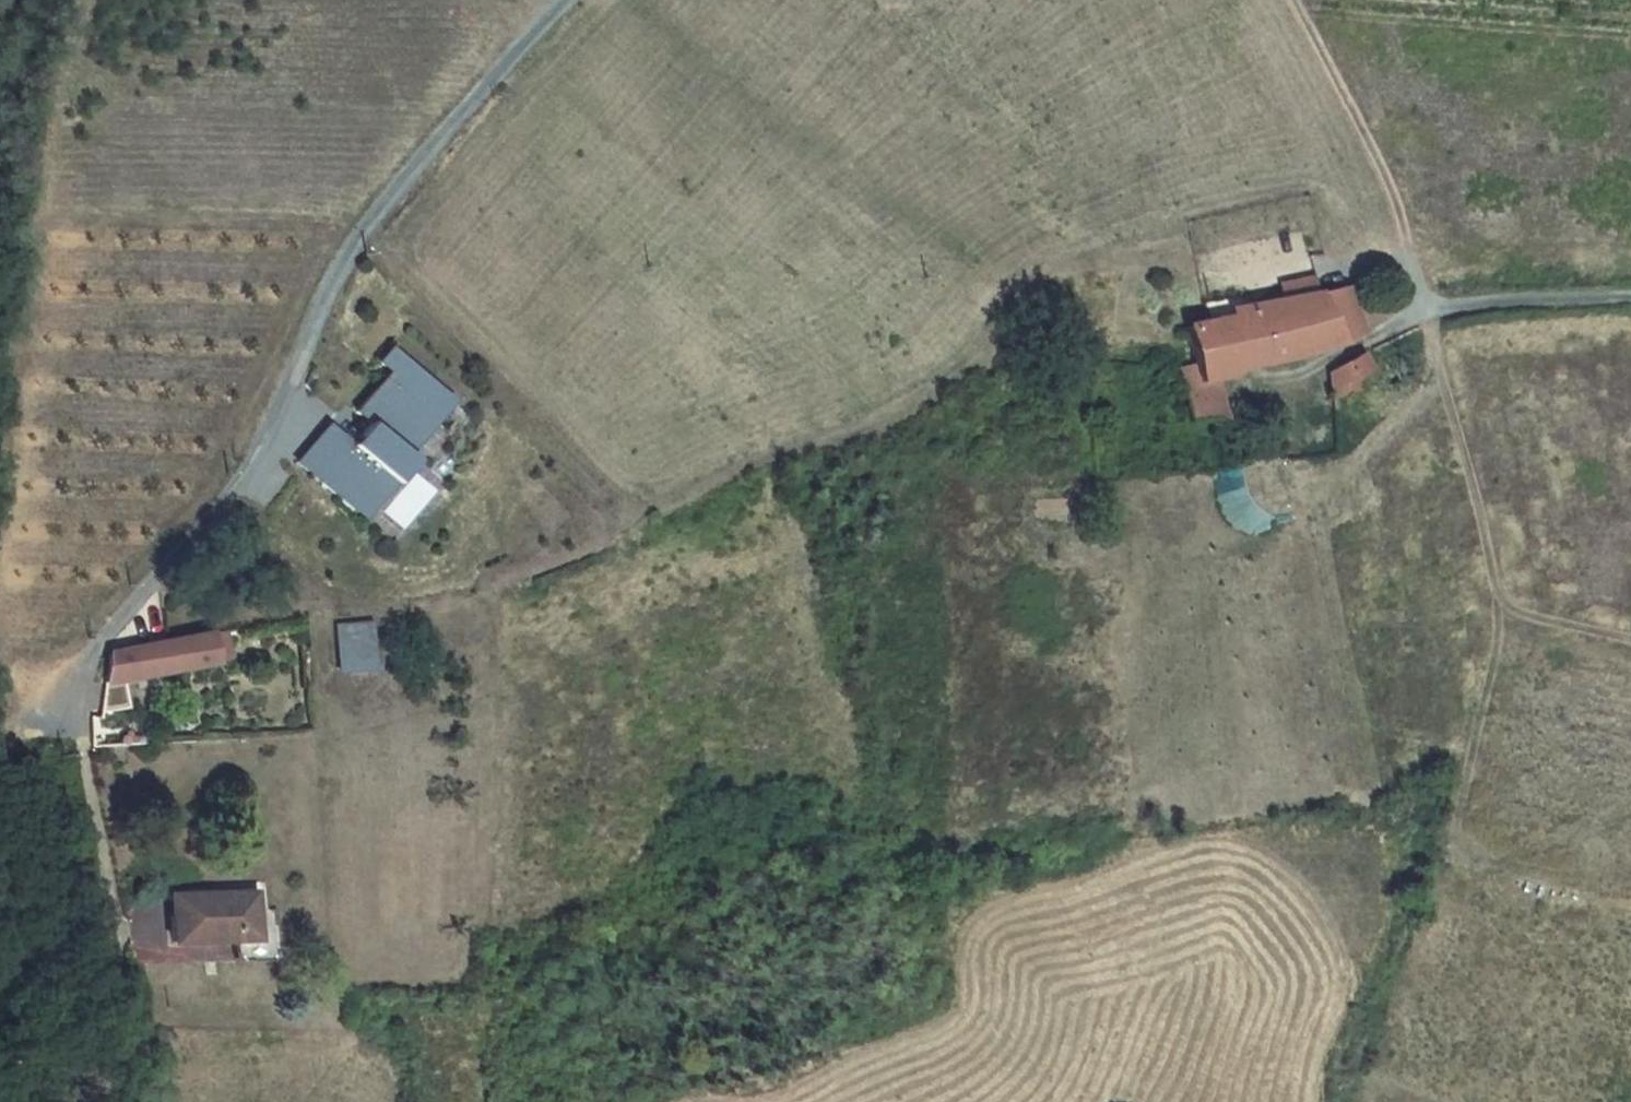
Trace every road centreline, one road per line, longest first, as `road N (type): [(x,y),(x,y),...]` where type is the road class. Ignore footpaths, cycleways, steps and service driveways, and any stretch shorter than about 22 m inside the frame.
road 1 (unclassified): [(563,0),(405,181),(332,282),(245,474),(89,657),(77,704),(83,762),(117,927)]
road 2 (track): [(1301,0),(1396,190),(1495,581),(1526,614),(1630,638)]
road 3 (unclassified): [(1630,296),(1425,310)]

